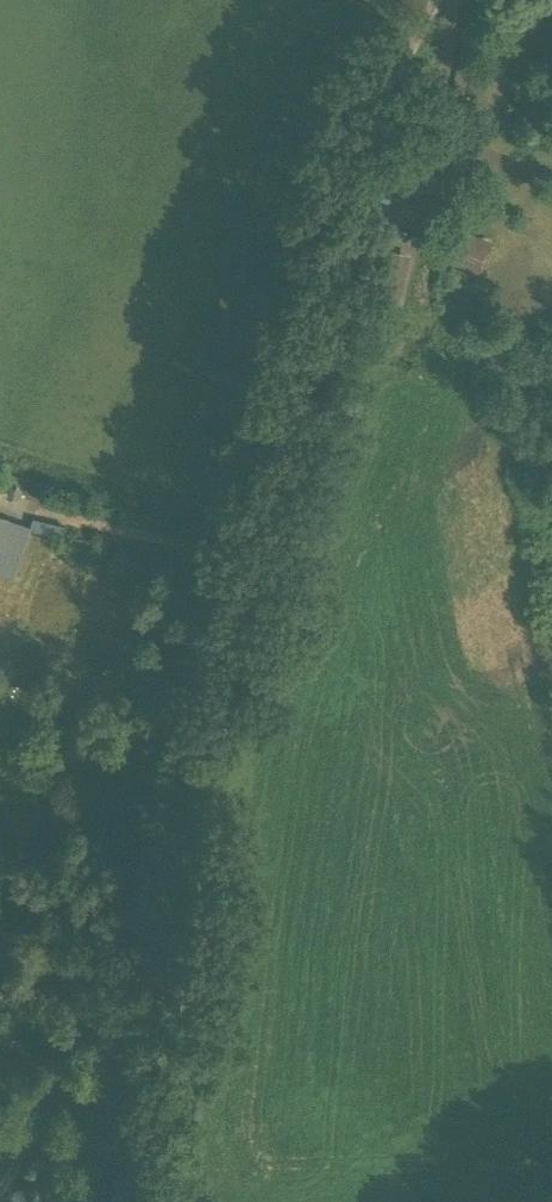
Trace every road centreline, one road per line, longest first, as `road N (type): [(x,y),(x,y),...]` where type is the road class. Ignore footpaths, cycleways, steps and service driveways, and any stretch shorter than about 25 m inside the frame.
road 1 (track): [(259,564),(214,752),(184,971),(176,1201)]
road 2 (residential): [(374,107),(437,0)]

